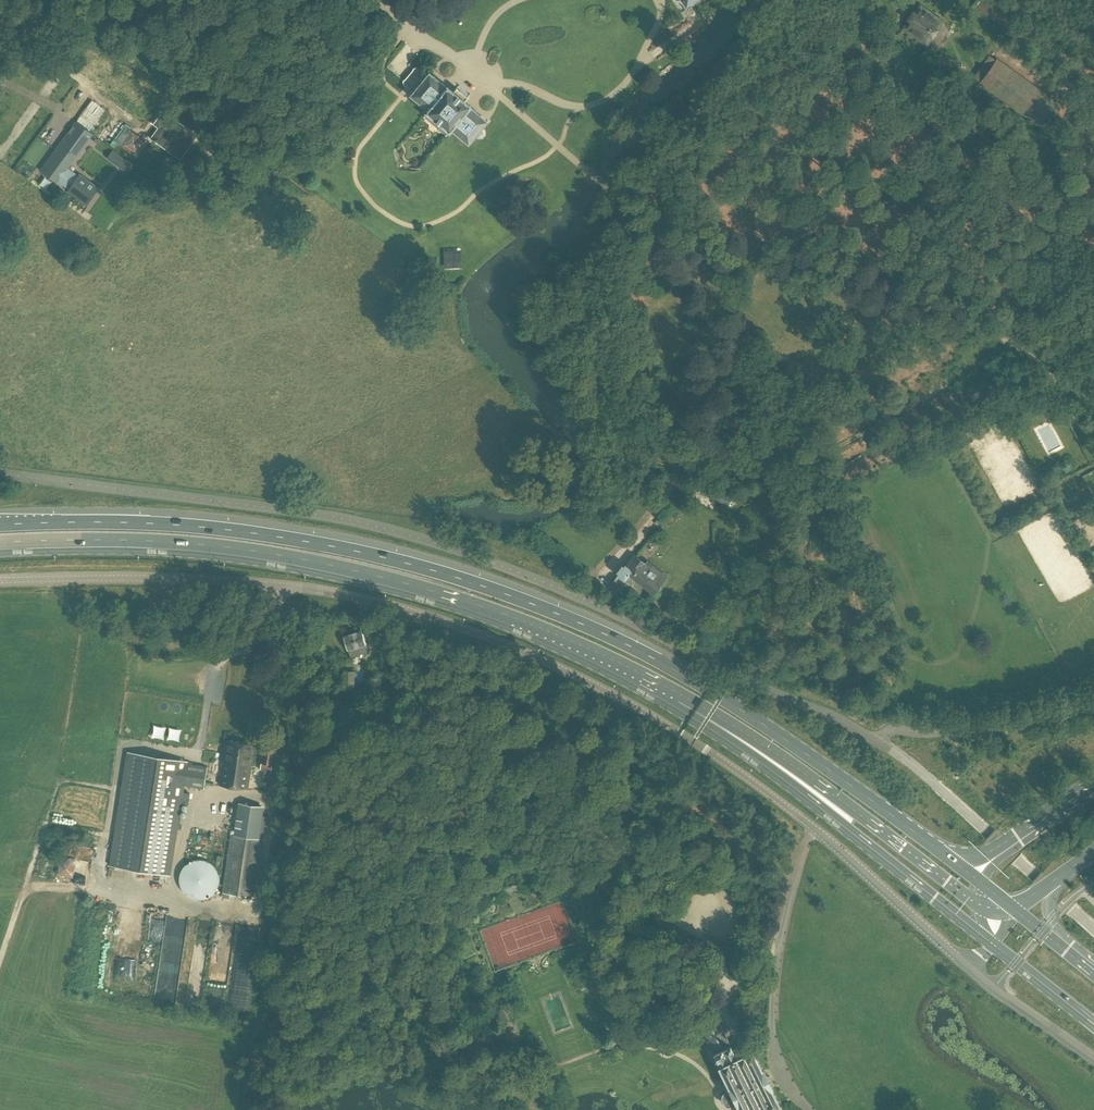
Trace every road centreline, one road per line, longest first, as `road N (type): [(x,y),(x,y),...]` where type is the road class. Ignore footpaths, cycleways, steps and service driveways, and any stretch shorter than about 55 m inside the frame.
road 1 (unclassified): [(1093,702),(1001,725),(891,729),(878,743),(578,595),(478,556),(289,510),(0,474)]
road 2 (unclassified): [(972,967),(749,777),(657,718),(478,629),(308,585),(0,581)]
road 3 (primary): [(941,854),(721,697),(630,646),(523,600),(298,540),(130,521),(0,523)]
road 4 (primary): [(0,543),(174,542),(353,570),(517,619),(682,696)]
road 5 (secondary): [(682,696),(983,936)]
road 6 (primary): [(682,696),(784,758),(981,904)]
road 7 (track): [(348,1026),(385,1026),(409,1070),(425,1078),(463,1076),(489,1063),(523,1070)]
road 8 (unclassified): [(1093,1058),(972,967)]
road 9 (primary): [(1093,782),(988,860)]
road 10 (secondary): [(993,944),(1093,1023)]

